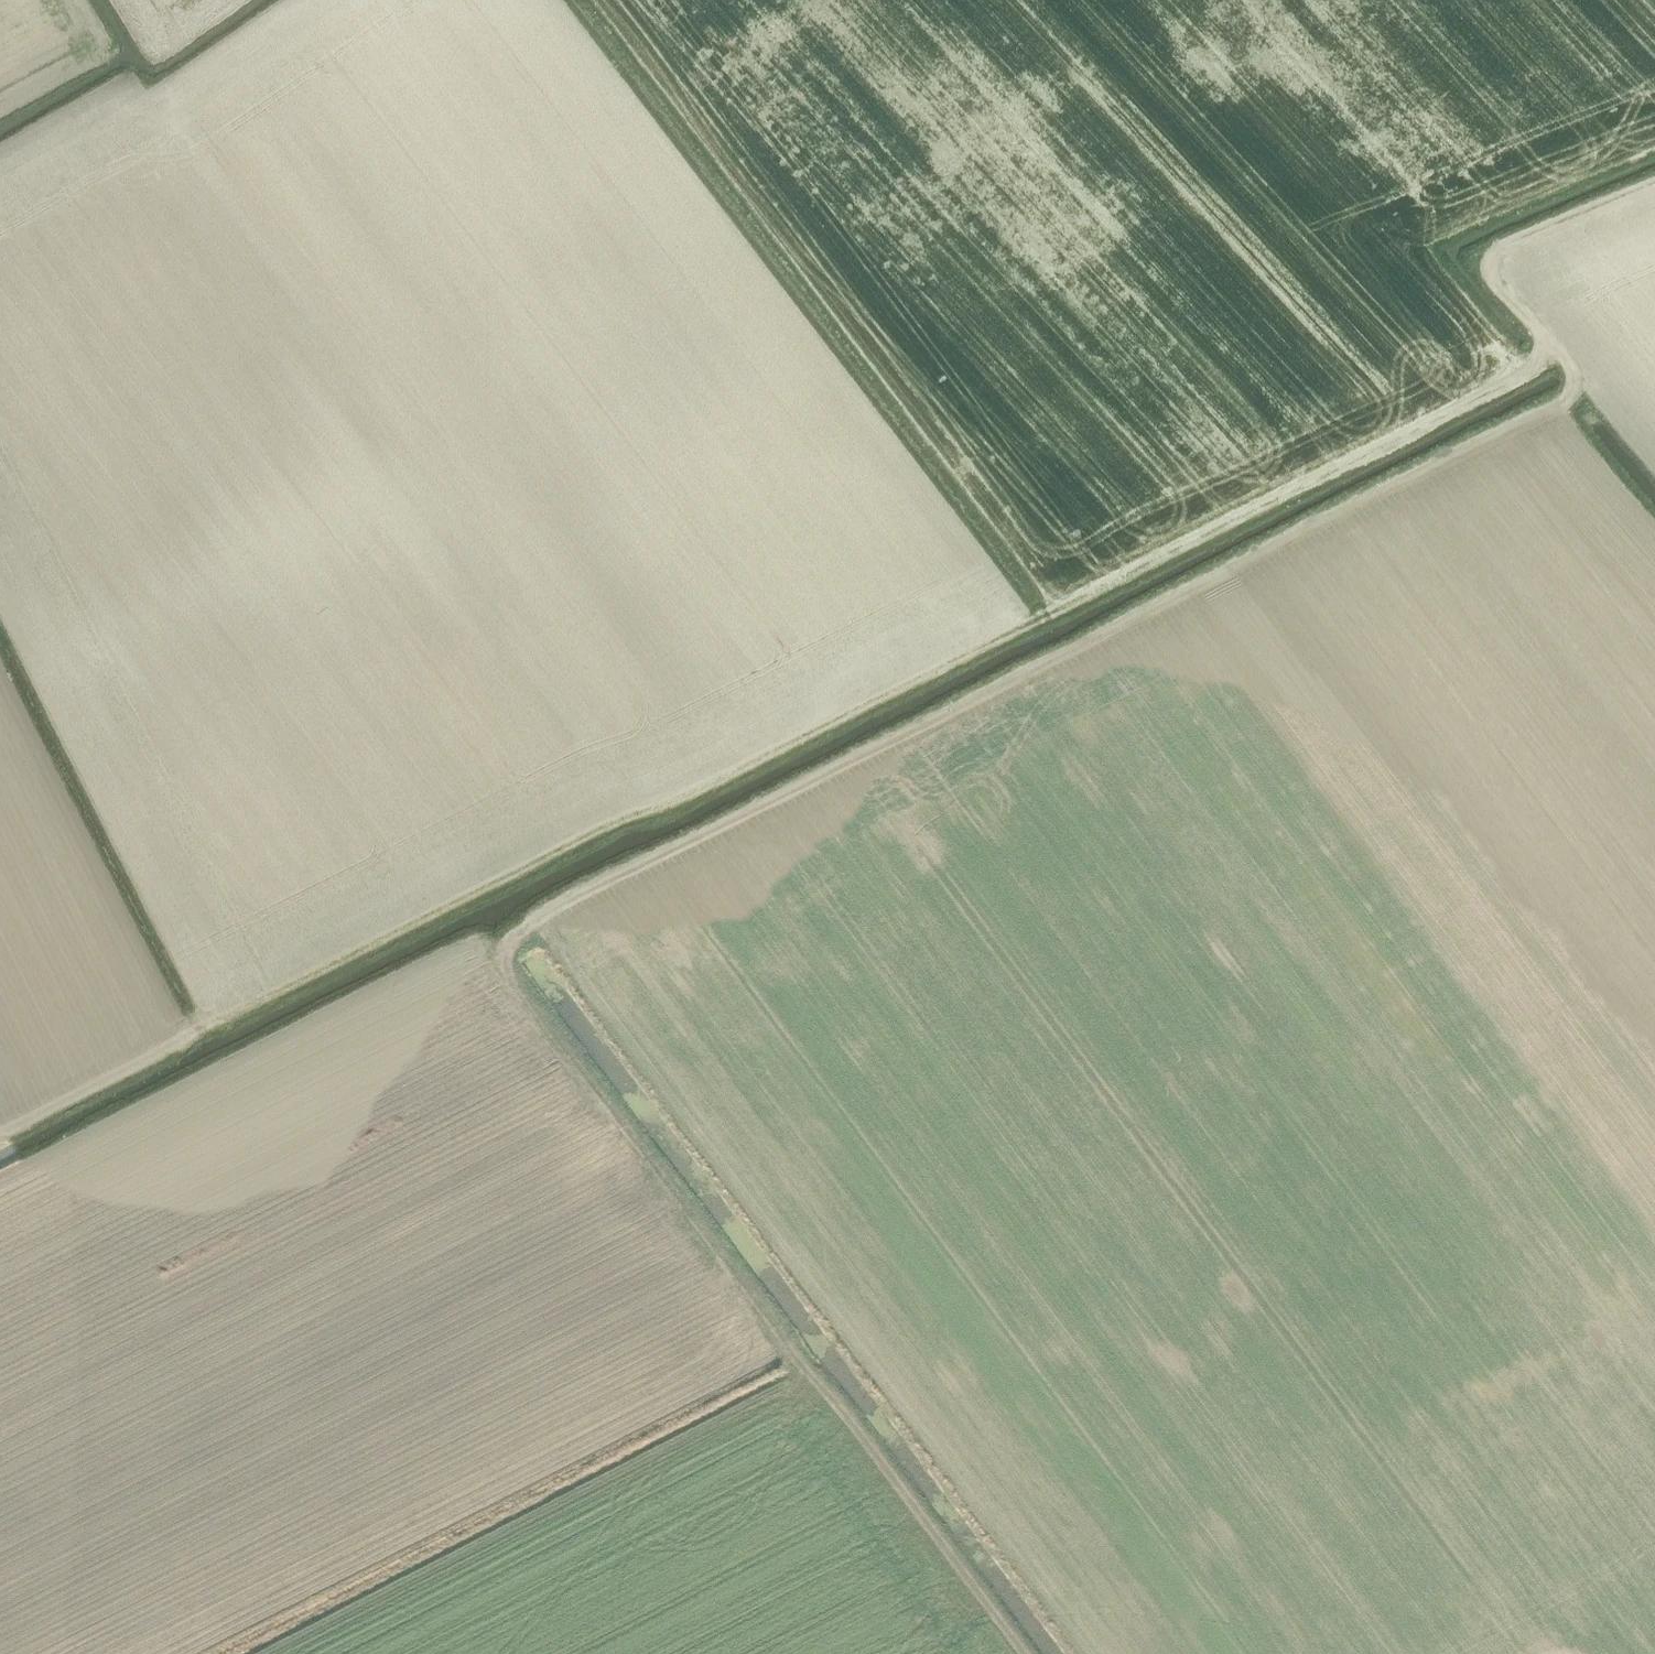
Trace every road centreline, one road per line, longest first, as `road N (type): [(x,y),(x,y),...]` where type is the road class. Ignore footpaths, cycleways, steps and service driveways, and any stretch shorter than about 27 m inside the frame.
road 1 (track): [(800,1367),(512,975),(513,940),(579,893),(1553,410),(1570,397),(1573,375),(1500,289),(1497,250),(1654,182)]

